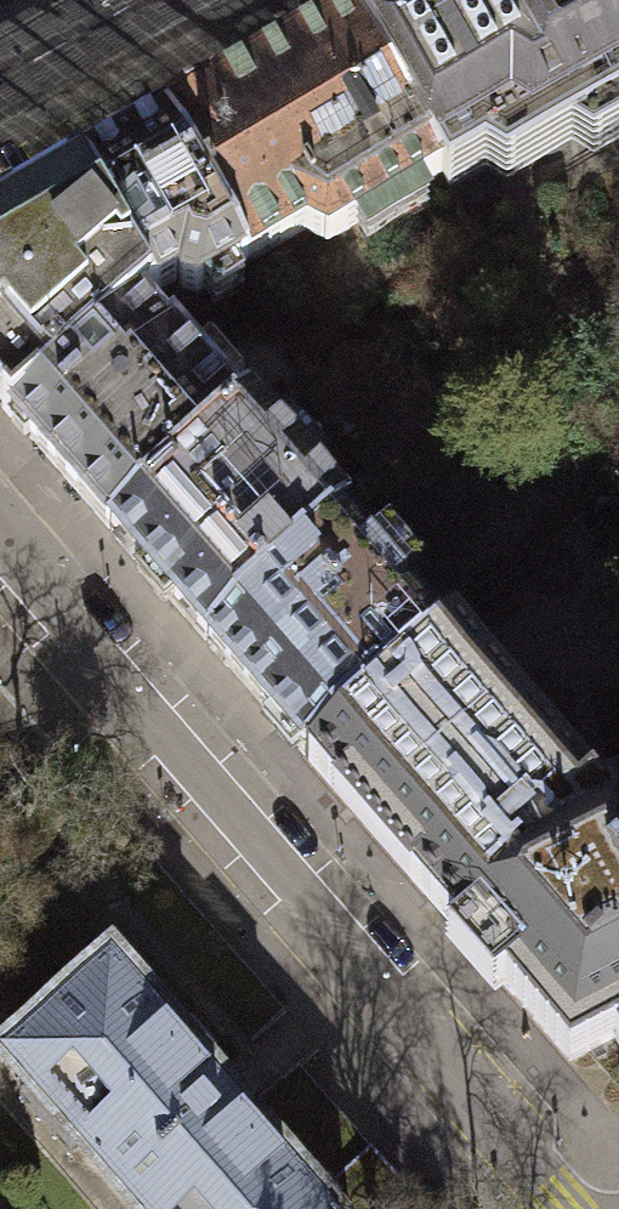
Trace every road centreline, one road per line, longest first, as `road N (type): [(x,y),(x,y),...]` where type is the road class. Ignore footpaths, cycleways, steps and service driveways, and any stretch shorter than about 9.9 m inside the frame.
road 1 (residential): [(0,545),(568,1208)]
road 2 (tertiary): [(131,0),(0,74)]

